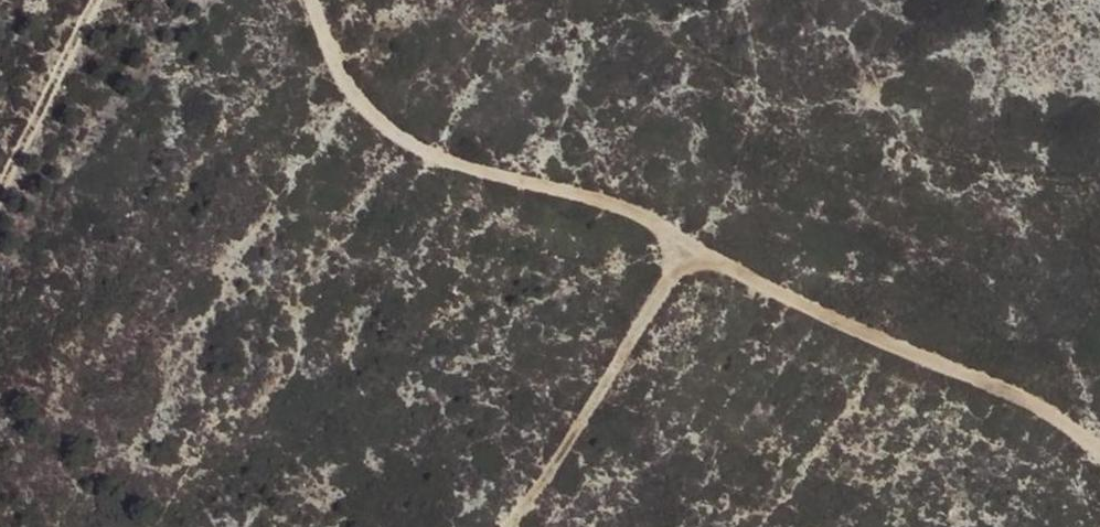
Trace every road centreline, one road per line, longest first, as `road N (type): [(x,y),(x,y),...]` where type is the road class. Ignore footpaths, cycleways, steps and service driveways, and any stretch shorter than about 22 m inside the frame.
road 1 (track): [(1099,442),(1058,411),(678,232),(567,185),(402,132),(350,76),(316,0)]
road 2 (track): [(512,526),(653,303),(703,245)]
road 3 (track): [(98,0),(0,209)]

